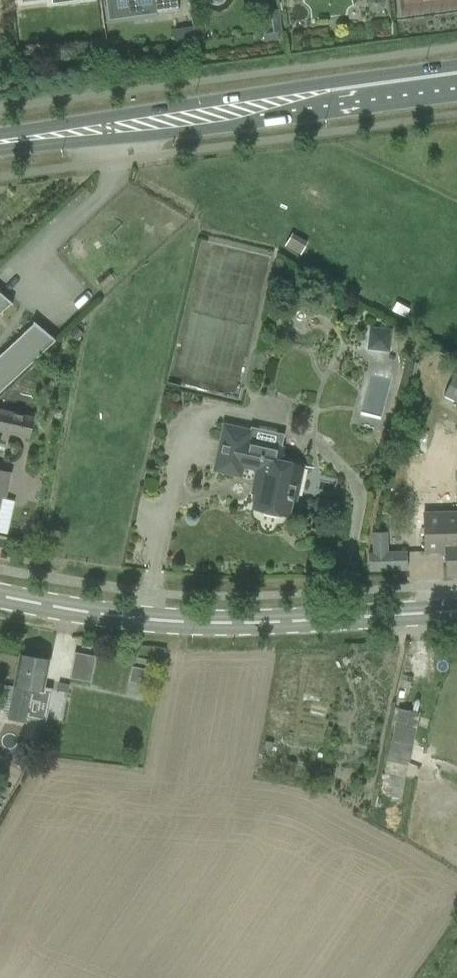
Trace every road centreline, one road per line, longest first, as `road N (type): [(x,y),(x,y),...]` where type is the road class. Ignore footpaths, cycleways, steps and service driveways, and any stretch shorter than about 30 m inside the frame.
road 1 (secondary): [(0,142),(456,81)]
road 2 (tertiary): [(456,612),(225,623),(128,619),(0,596)]

